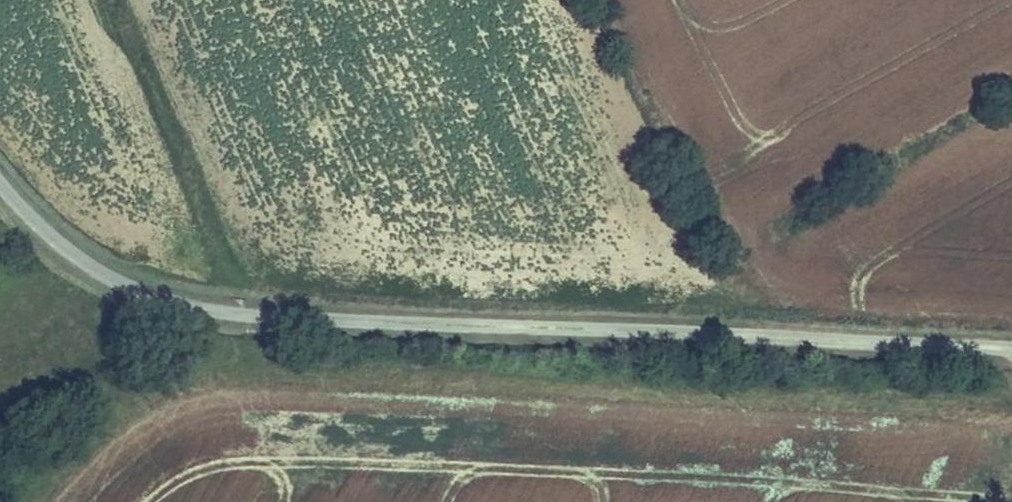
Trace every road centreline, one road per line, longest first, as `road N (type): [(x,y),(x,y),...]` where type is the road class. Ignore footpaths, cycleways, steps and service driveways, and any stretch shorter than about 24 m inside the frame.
road 1 (unclassified): [(1011,345),(208,308),(104,273),(27,213),(0,180)]

